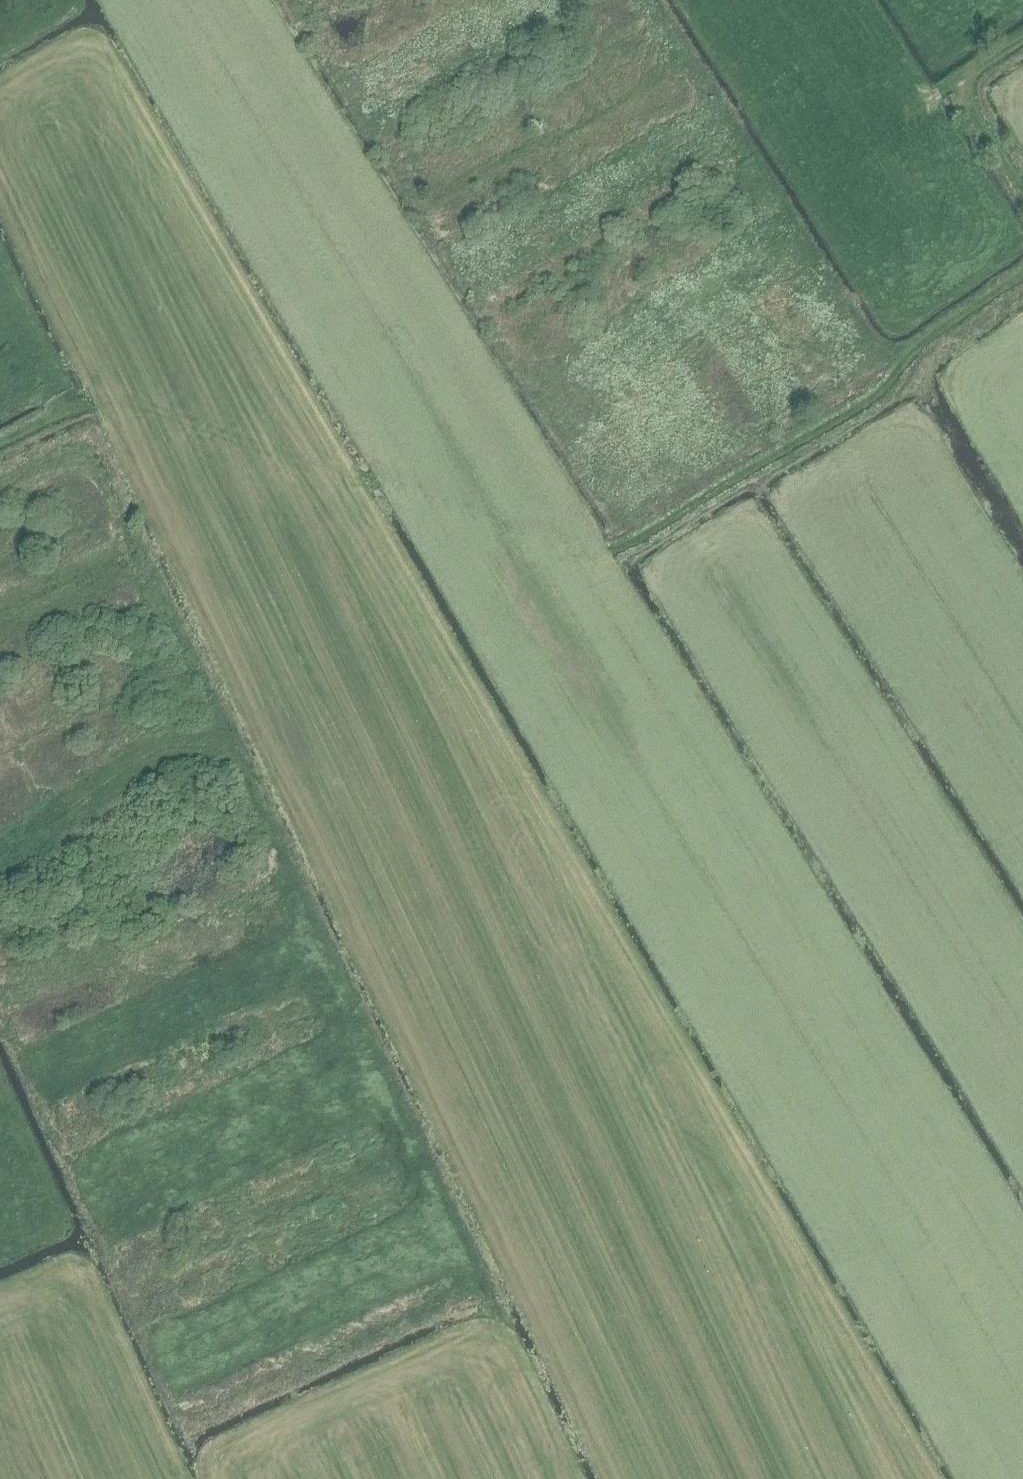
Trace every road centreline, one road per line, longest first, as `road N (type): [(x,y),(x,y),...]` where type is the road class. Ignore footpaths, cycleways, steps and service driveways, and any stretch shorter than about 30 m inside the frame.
road 1 (track): [(1022,272),(918,343),(875,396),(601,553),(119,399),(68,408),(0,441)]
road 2 (track): [(1022,37),(967,72),(962,86),(969,109),(1022,189)]

